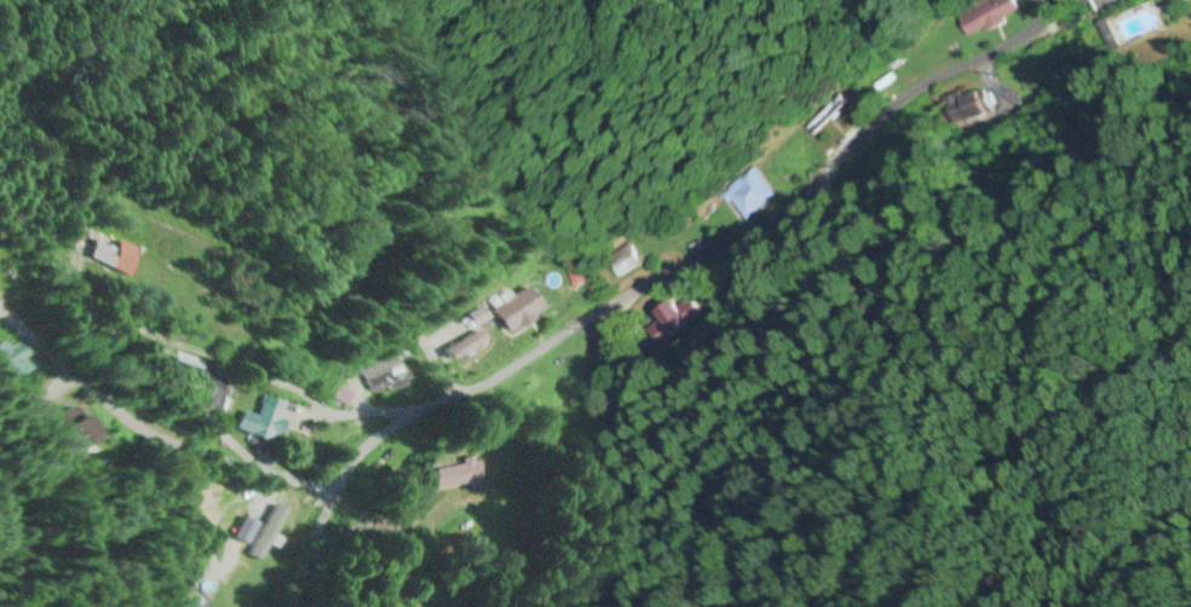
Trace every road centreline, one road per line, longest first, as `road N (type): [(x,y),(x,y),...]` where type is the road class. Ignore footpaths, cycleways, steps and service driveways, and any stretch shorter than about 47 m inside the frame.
road 1 (residential): [(293,606),(340,482),(382,437),(516,368),(603,308),(779,226),(870,125),(926,79),(1019,37),(1052,0)]
road 2 (residential): [(335,493),(195,452),(140,427),(0,302)]

